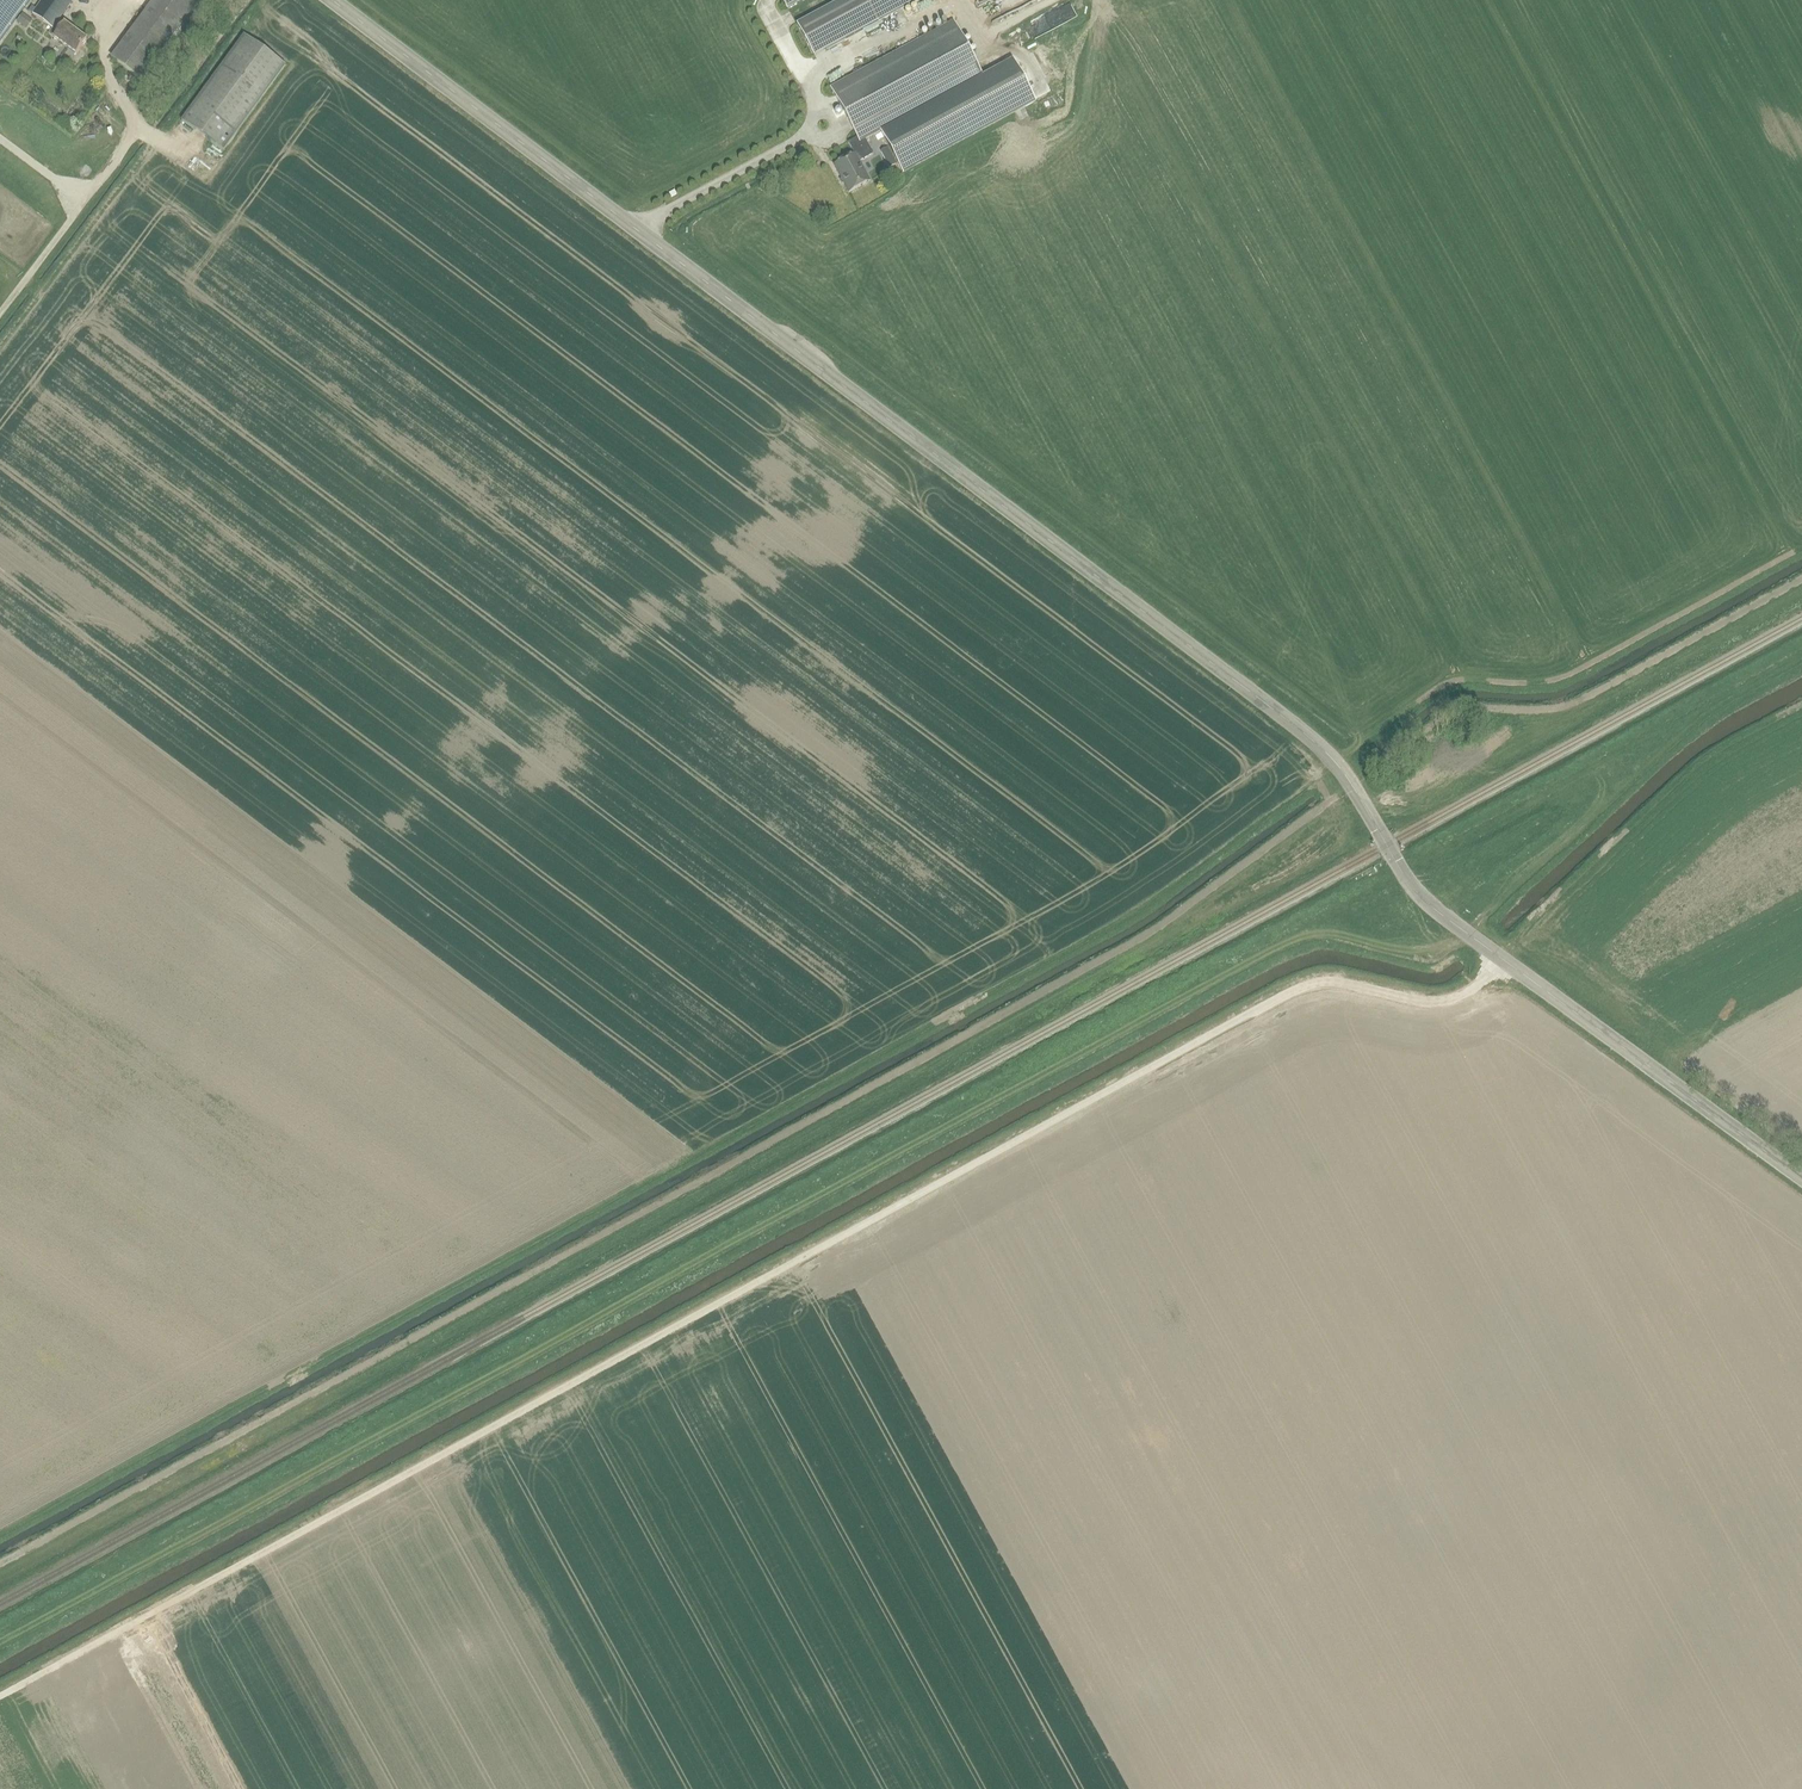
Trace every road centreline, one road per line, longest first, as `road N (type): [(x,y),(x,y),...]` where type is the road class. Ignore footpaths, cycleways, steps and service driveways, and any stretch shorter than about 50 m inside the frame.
road 1 (tertiary): [(1801,1178),(1423,899),(1343,770),(1276,710),(332,0)]

